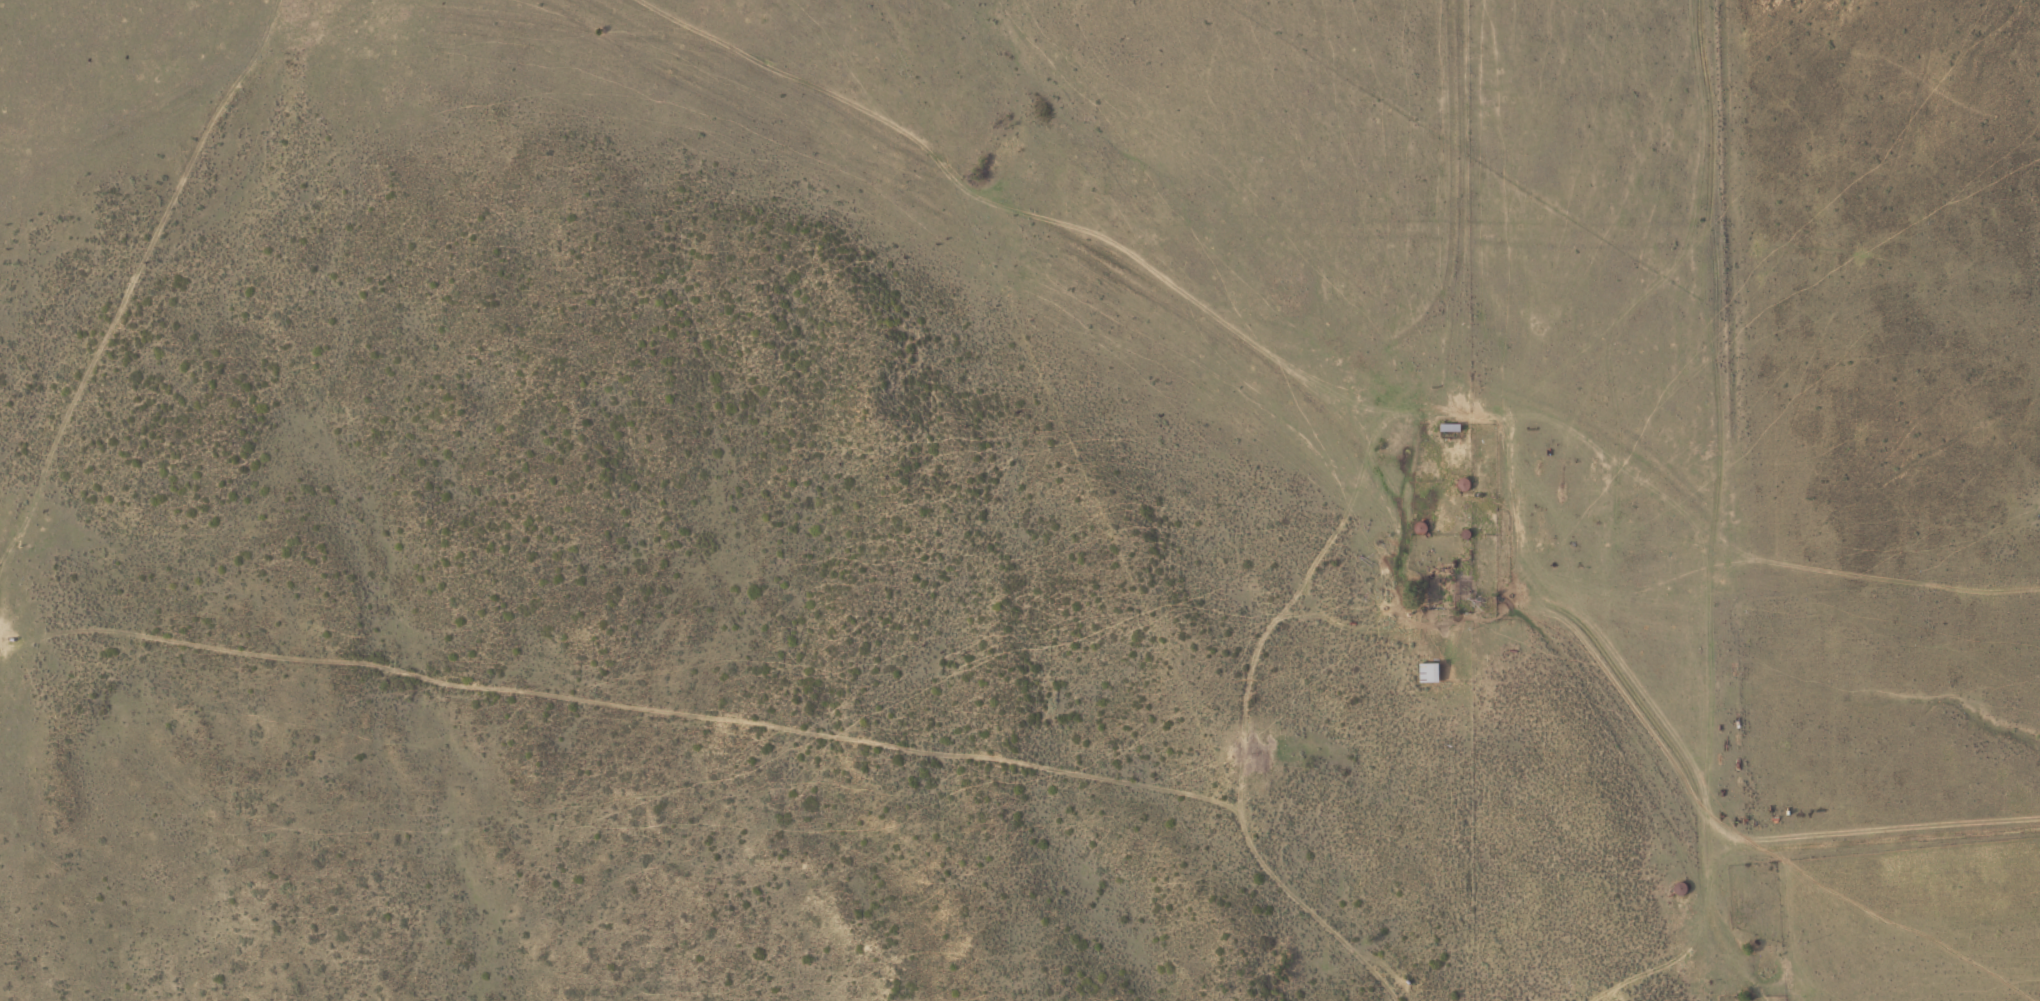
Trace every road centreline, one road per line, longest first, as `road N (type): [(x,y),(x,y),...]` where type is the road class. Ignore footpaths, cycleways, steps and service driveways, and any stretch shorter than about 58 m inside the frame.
road 1 (residential): [(634,0),(837,104),(1170,308),(1353,454),(1504,553),(1660,784),(1785,909),(1936,1000)]
road 2 (residential): [(1178,784),(206,623),(145,637),(117,624),(24,670),(0,657)]
road 3 (residential): [(0,502),(90,350),(225,222),(383,52),(495,0)]
road 4 (residential): [(1353,454),(1212,590),(1170,674),(1181,826),(1332,946),(1382,1000)]

